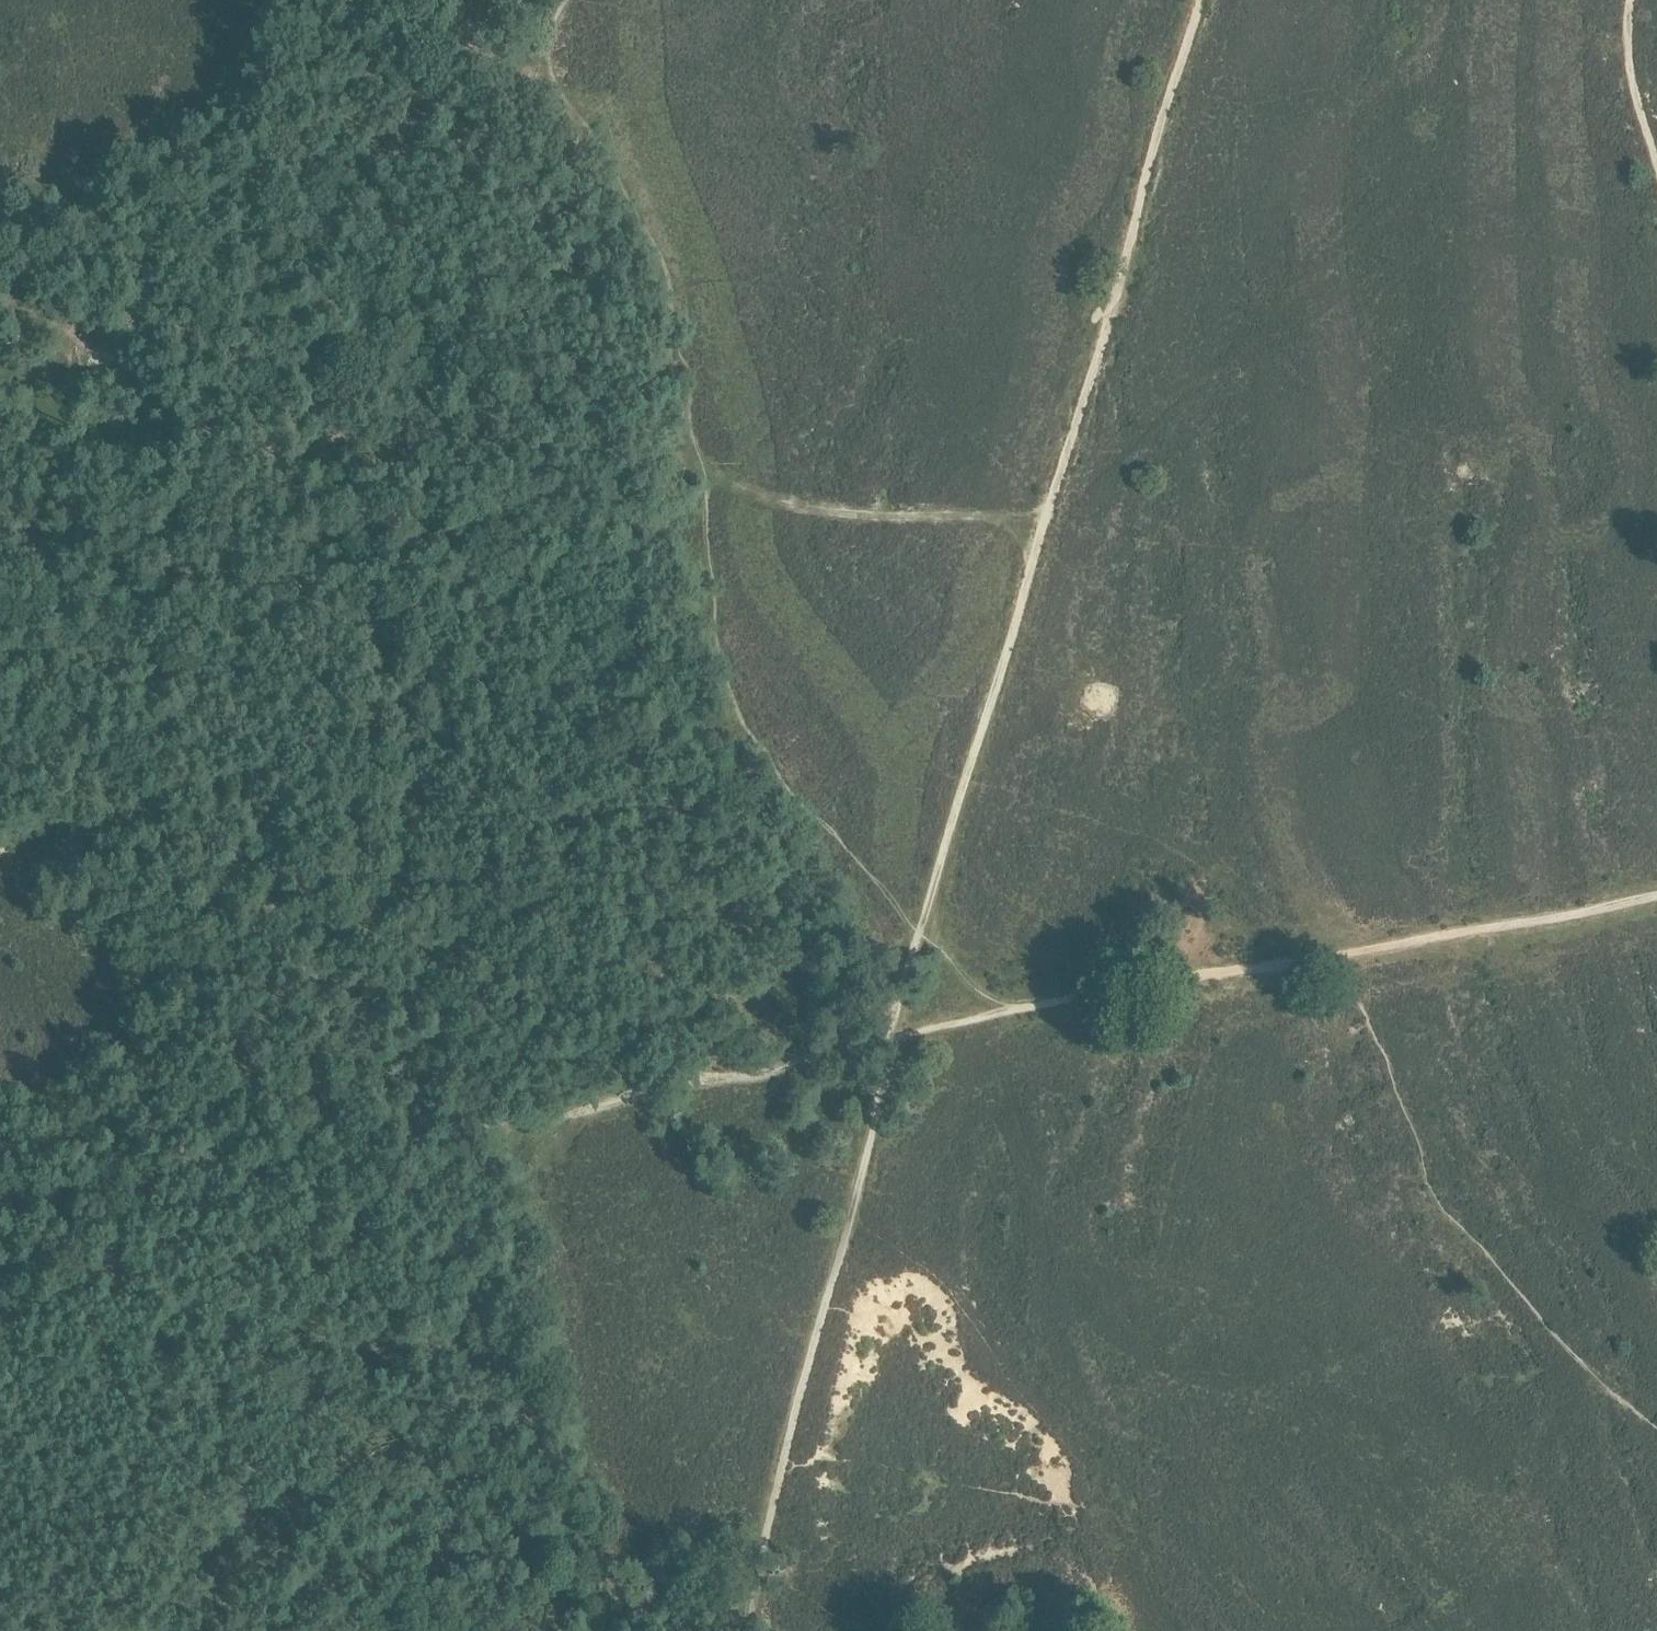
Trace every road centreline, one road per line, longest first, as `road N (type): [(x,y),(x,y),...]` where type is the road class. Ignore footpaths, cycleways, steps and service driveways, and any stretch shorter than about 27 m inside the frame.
road 1 (track): [(1656,895),(766,1063),(296,1168),(147,1170),(0,1195)]
road 2 (track): [(0,362),(82,340),(662,439),(739,488),(830,513),(1052,515)]

